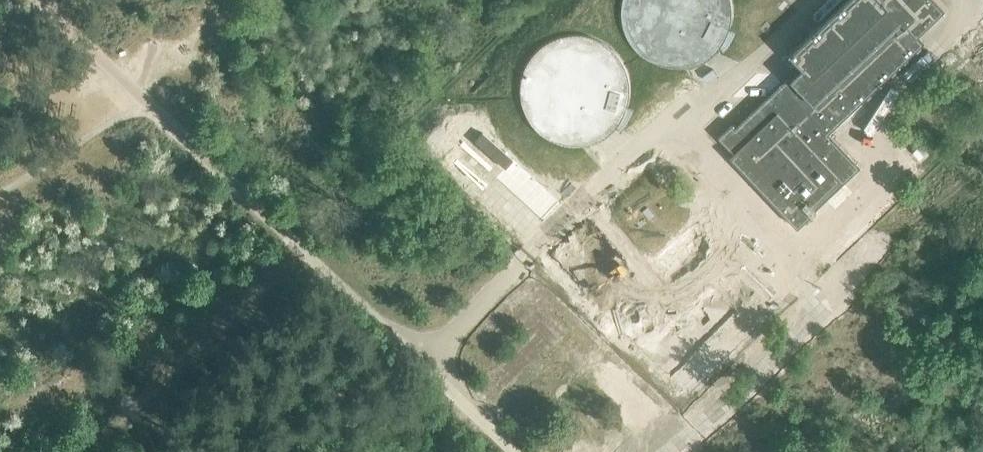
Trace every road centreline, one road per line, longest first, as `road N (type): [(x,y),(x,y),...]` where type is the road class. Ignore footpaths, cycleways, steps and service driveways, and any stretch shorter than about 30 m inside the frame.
road 1 (track): [(697,451),(914,221),(982,164)]
road 2 (track): [(148,102),(0,193)]

